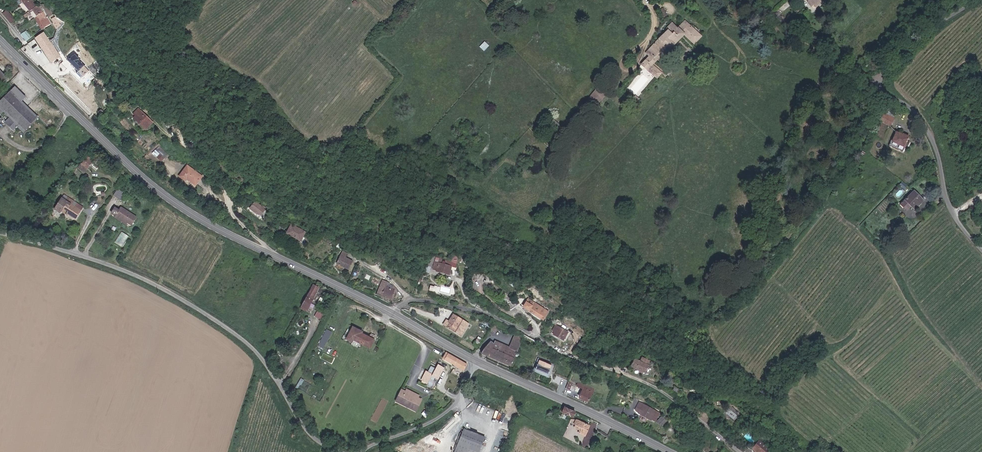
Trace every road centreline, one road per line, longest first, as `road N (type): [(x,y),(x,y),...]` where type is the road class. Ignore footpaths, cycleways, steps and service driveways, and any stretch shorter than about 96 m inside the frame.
road 1 (primary): [(0,38),(164,193),(393,315)]
road 2 (unclassified): [(345,451),(305,427),(262,358),(227,327),(107,262),(0,232)]
road 3 (residential): [(410,299),(475,310),(629,374),(741,451)]
road 4 (primary): [(478,361),(661,451)]
road 5 (unclassified): [(981,249),(955,213),(921,115),(875,84)]
road 6 (unclassified): [(361,451),(442,415),(461,398),(478,361)]
road 7 (unclassified): [(875,84),(748,0)]
road 8 (unclassified): [(875,84),(901,54),(974,0)]

